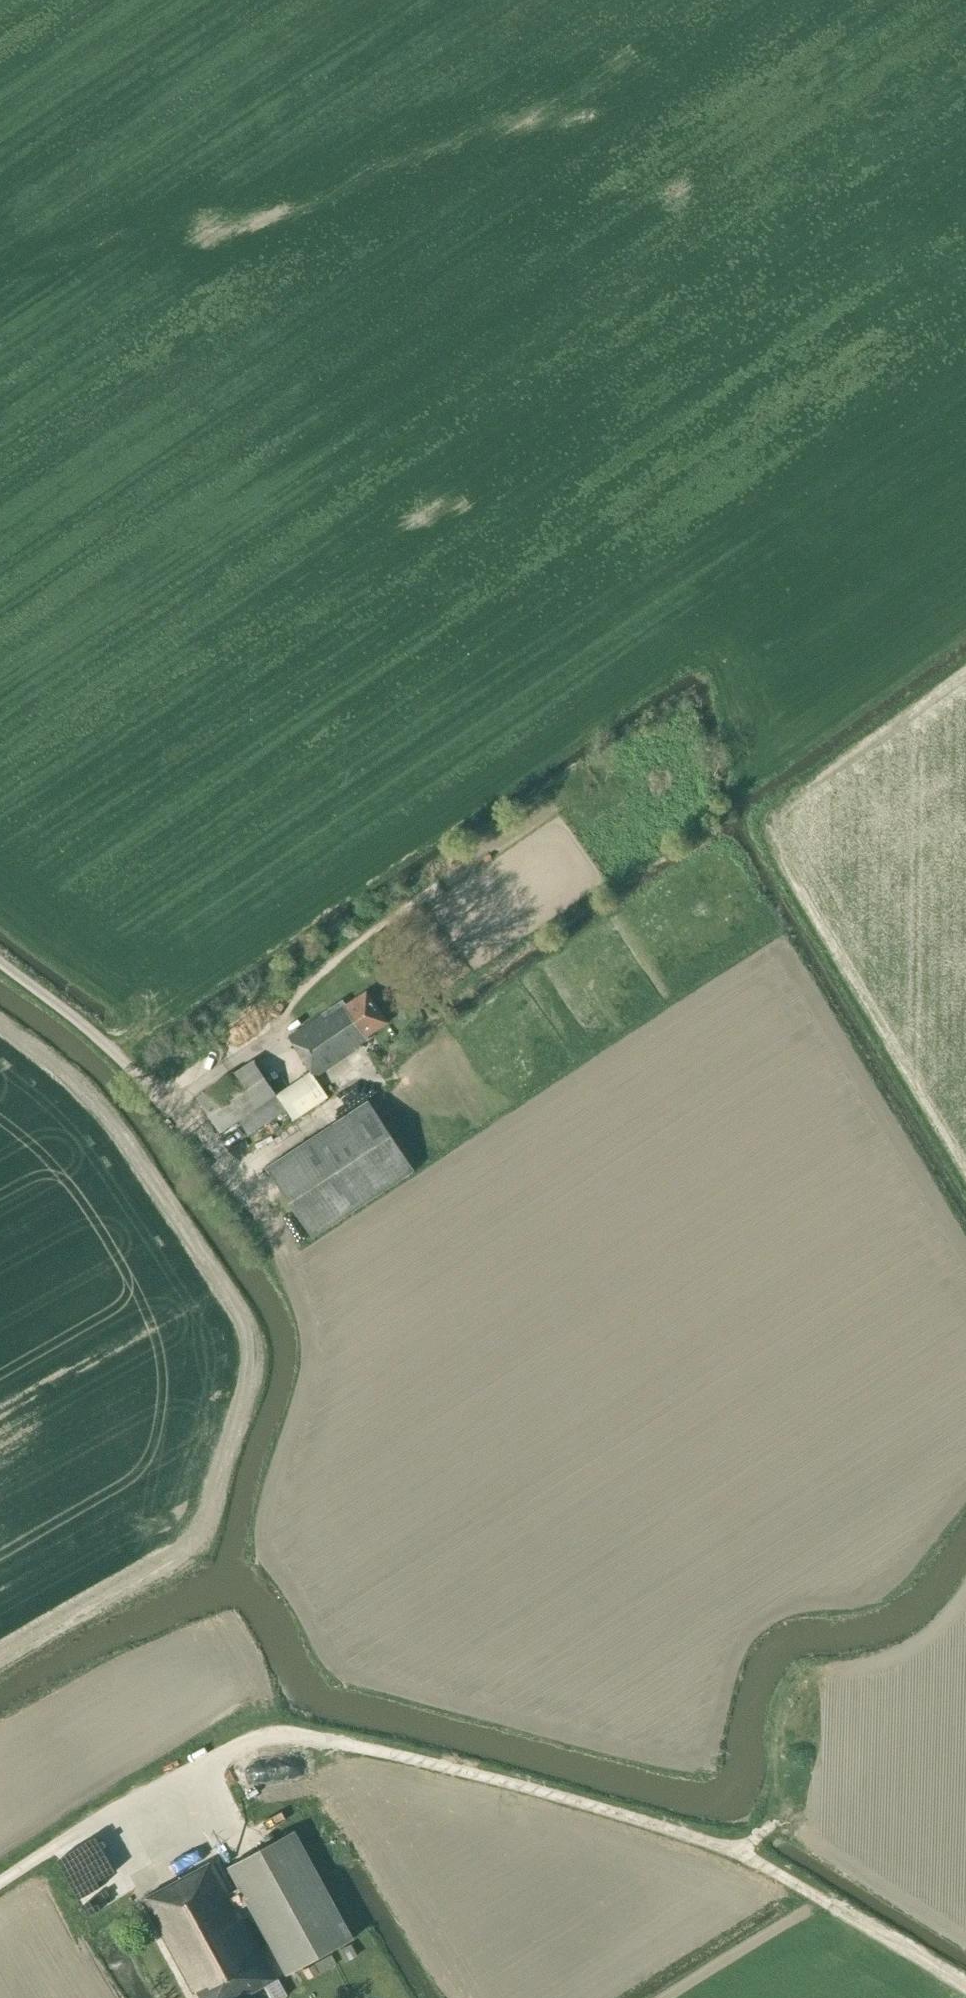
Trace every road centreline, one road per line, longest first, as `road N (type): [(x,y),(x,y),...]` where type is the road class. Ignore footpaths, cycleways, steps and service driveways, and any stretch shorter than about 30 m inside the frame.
road 1 (unclassified): [(0,961),(156,1082)]

